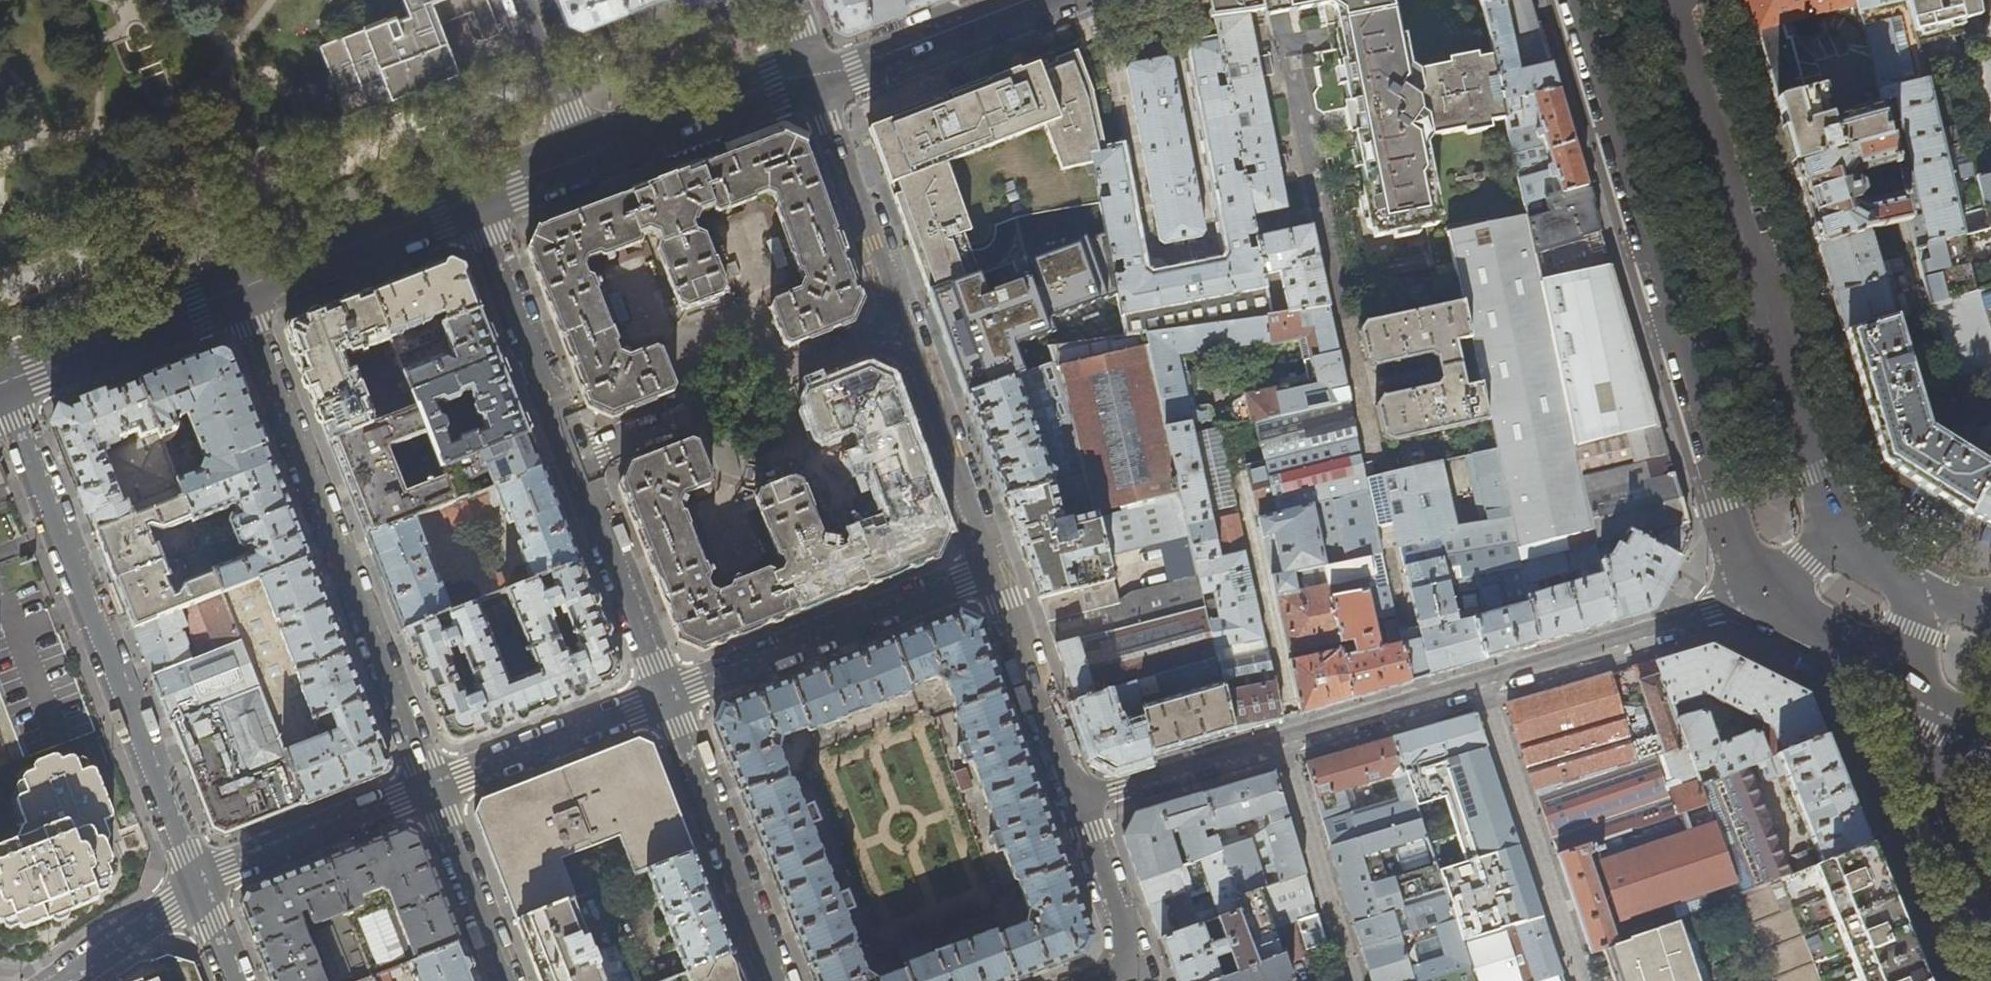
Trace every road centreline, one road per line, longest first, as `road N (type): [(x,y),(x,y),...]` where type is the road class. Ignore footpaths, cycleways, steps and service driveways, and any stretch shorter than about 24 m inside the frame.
road 1 (primary): [(1573,0),(1742,570),(1756,593)]
road 2 (primary): [(1846,528),(1812,444),(1674,0)]
road 3 (residential): [(1,384),(194,887)]
road 4 (residential): [(430,789),(238,290)]
road 5 (residential): [(665,697),(992,570)]
road 6 (residential): [(1479,686),(1579,980)]
road 7 (residential): [(665,697),(777,980)]
road 8 (residential): [(1756,593),(1714,614),(1479,686)]
road 9 (residential): [(473,200),(573,458)]
road 10 (residential): [(905,331),(815,74)]
road 11 (residential): [(194,887),(228,866),(430,789)]
road 12 (residential): [(573,458),(665,697)]
road 13 (tertiary): [(238,290),(1,384)]
road 14 (residential): [(992,570),(905,331)]
road 15 (residential): [(430,789),(665,697)]
road 16 (tertiary): [(473,200),(238,290)]
road 17 (residential): [(1356,980),(1284,741)]
road 18 (residential): [(1080,802),(992,570)]
road 19 (tertiary): [(815,74),(773,82),(584,157)]
road 20 (secondary): [(1842,646),(1917,801),(1953,851)]
road 21 (tertiary): [(1029,0),(855,68),(815,74)]
road 22 (residential): [(1284,741),(1080,802)]
road 23 (residential): [(508,980),(430,789)]
road 24 (residential): [(1479,686),(1284,741)]
road 25 (residential): [(1104,980),(1120,955),(1118,928),(1080,802)]
road 26 (residential): [(584,157),(523,0)]
road 27 (secondary): [(1953,851),(1925,687)]
road 28 (residential): [(194,887),(57,980)]

